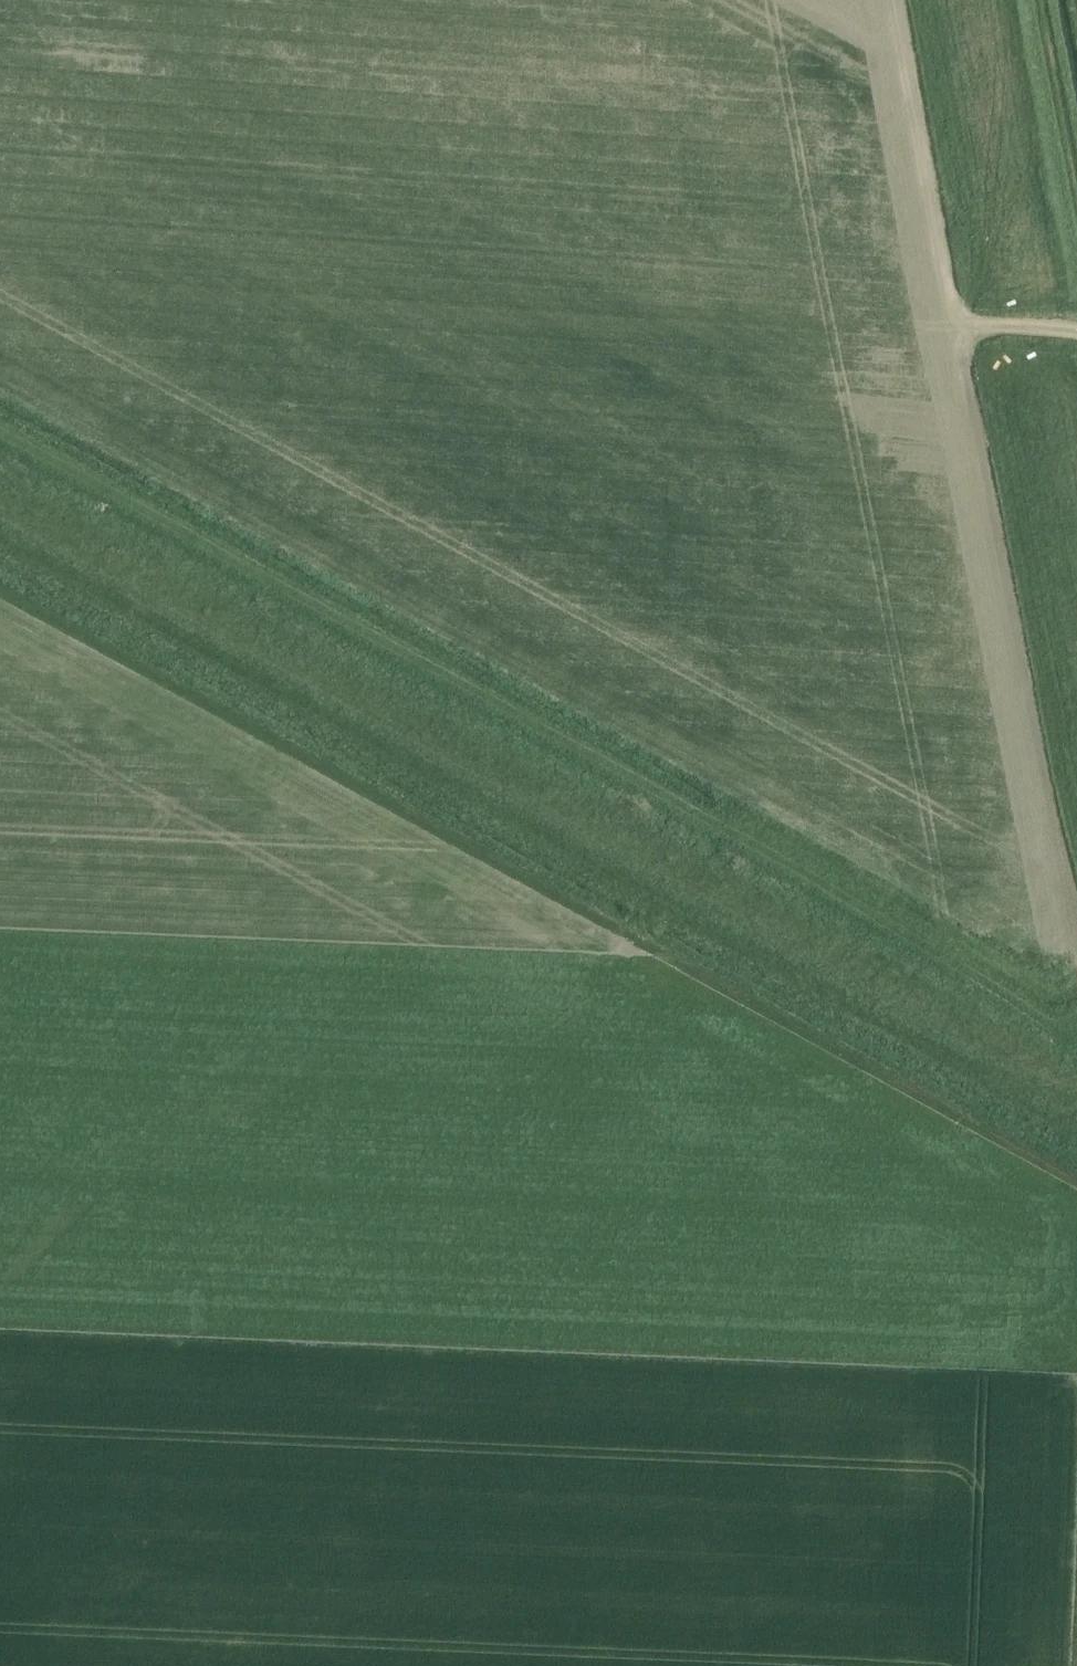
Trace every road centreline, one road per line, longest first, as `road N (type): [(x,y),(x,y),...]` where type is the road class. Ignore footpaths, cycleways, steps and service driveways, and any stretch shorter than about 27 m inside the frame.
road 1 (track): [(957,319),(1076,941)]
road 2 (track): [(957,319),(898,0)]
road 3 (track): [(1042,0),(1076,176)]
road 4 (track): [(1076,335),(957,319)]

